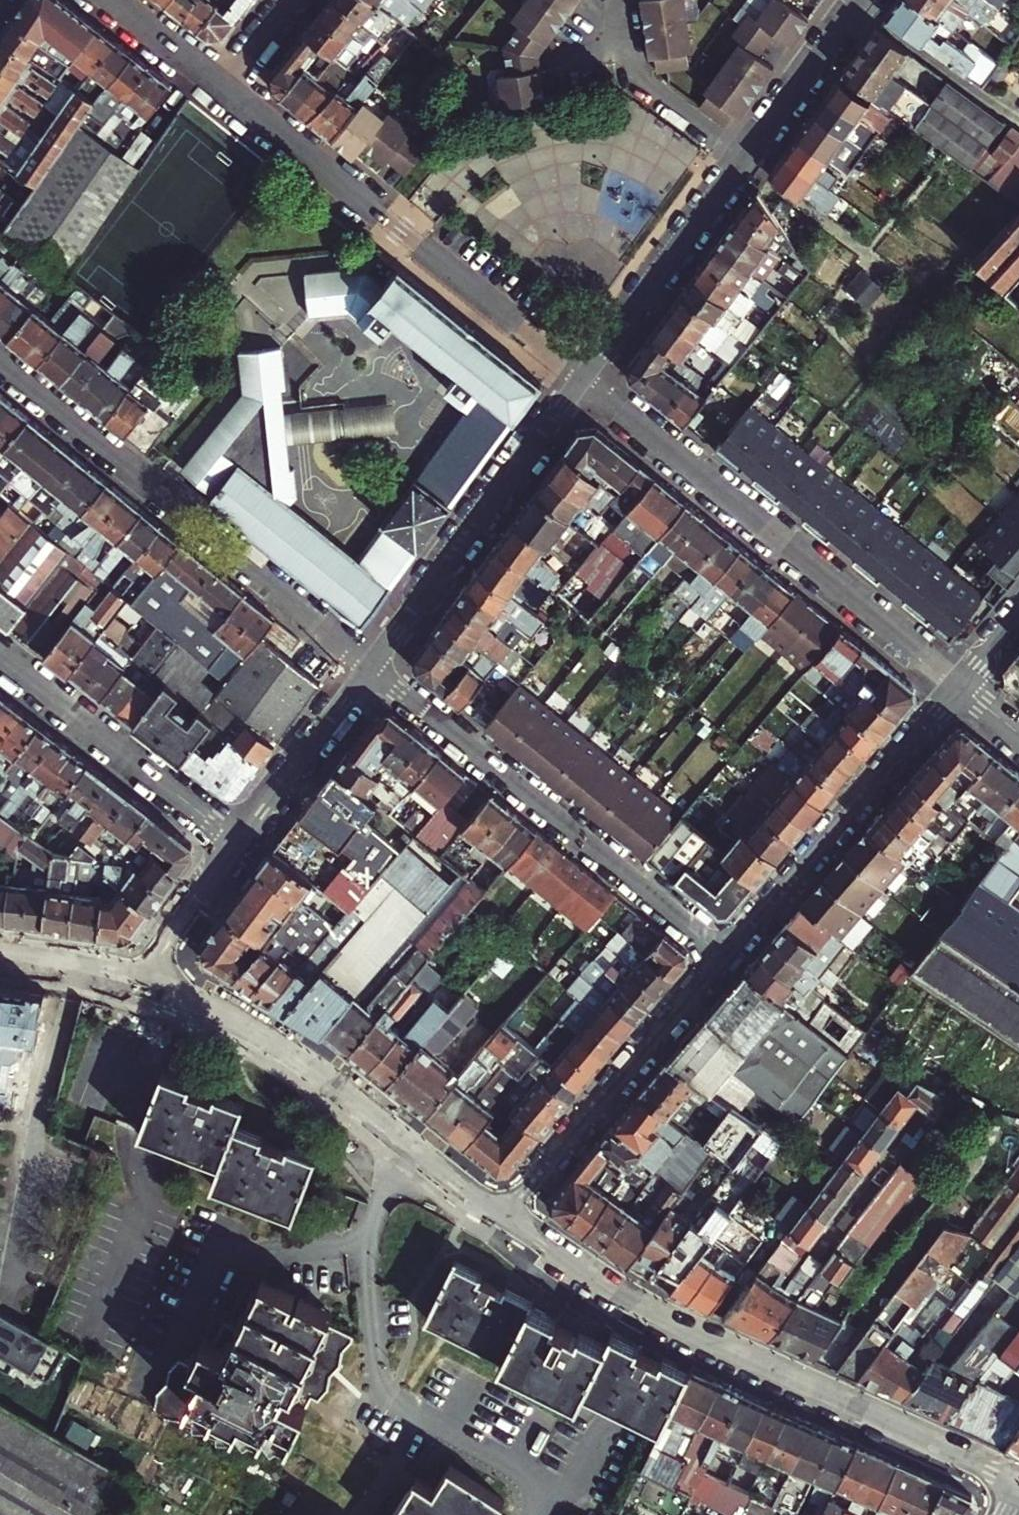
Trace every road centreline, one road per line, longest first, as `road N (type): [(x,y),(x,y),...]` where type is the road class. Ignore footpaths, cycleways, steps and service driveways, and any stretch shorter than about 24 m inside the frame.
road 1 (secondary): [(504,1214),(641,1311),(1018,1485)]
road 2 (residential): [(582,379),(959,685)]
road 3 (residential): [(368,668),(0,368)]
road 4 (residential): [(225,88),(582,379)]
road 5 (residential): [(724,958),(368,668)]
road 6 (secondary): [(144,978),(278,1038),(504,1214)]
road 7 (residential): [(724,958),(959,685)]
road 8 (residential): [(582,379),(368,668)]
road 9 (residential): [(504,1214),(724,958)]
road 10 (residential): [(238,845),(0,659)]
road 11 (residential): [(744,159),(582,379)]
road 12 (residential): [(744,159),(625,71),(609,0)]
road 13 (residential): [(368,668),(238,845)]
road 14 (residential): [(861,0),(744,159)]
road 15 (residential): [(238,845),(144,978)]
road 16 (secondary): [(0,952),(144,978)]
road 17 (residential): [(113,0),(225,88)]

